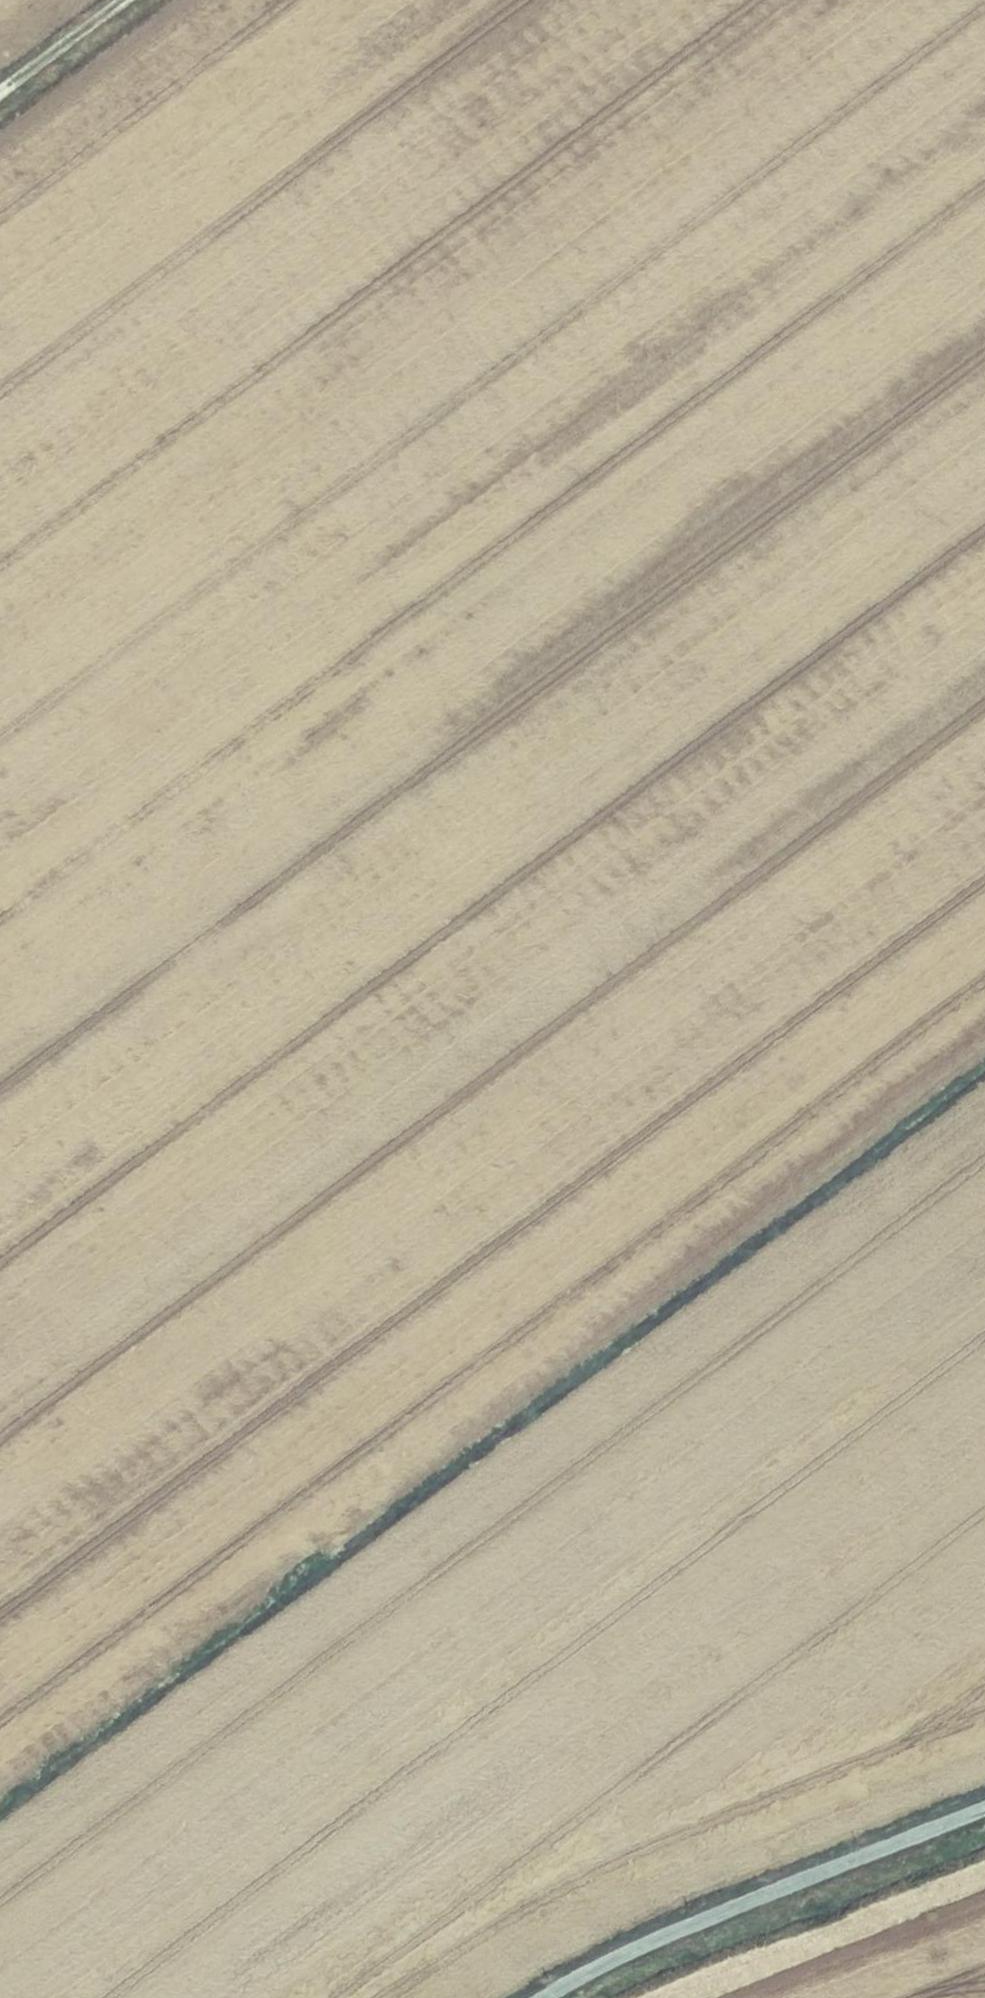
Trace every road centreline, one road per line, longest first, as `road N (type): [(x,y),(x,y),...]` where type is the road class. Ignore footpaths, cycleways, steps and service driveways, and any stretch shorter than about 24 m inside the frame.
road 1 (unclassified): [(538,1997),(628,1947),(984,1806)]
road 2 (track): [(122,0),(0,91)]

